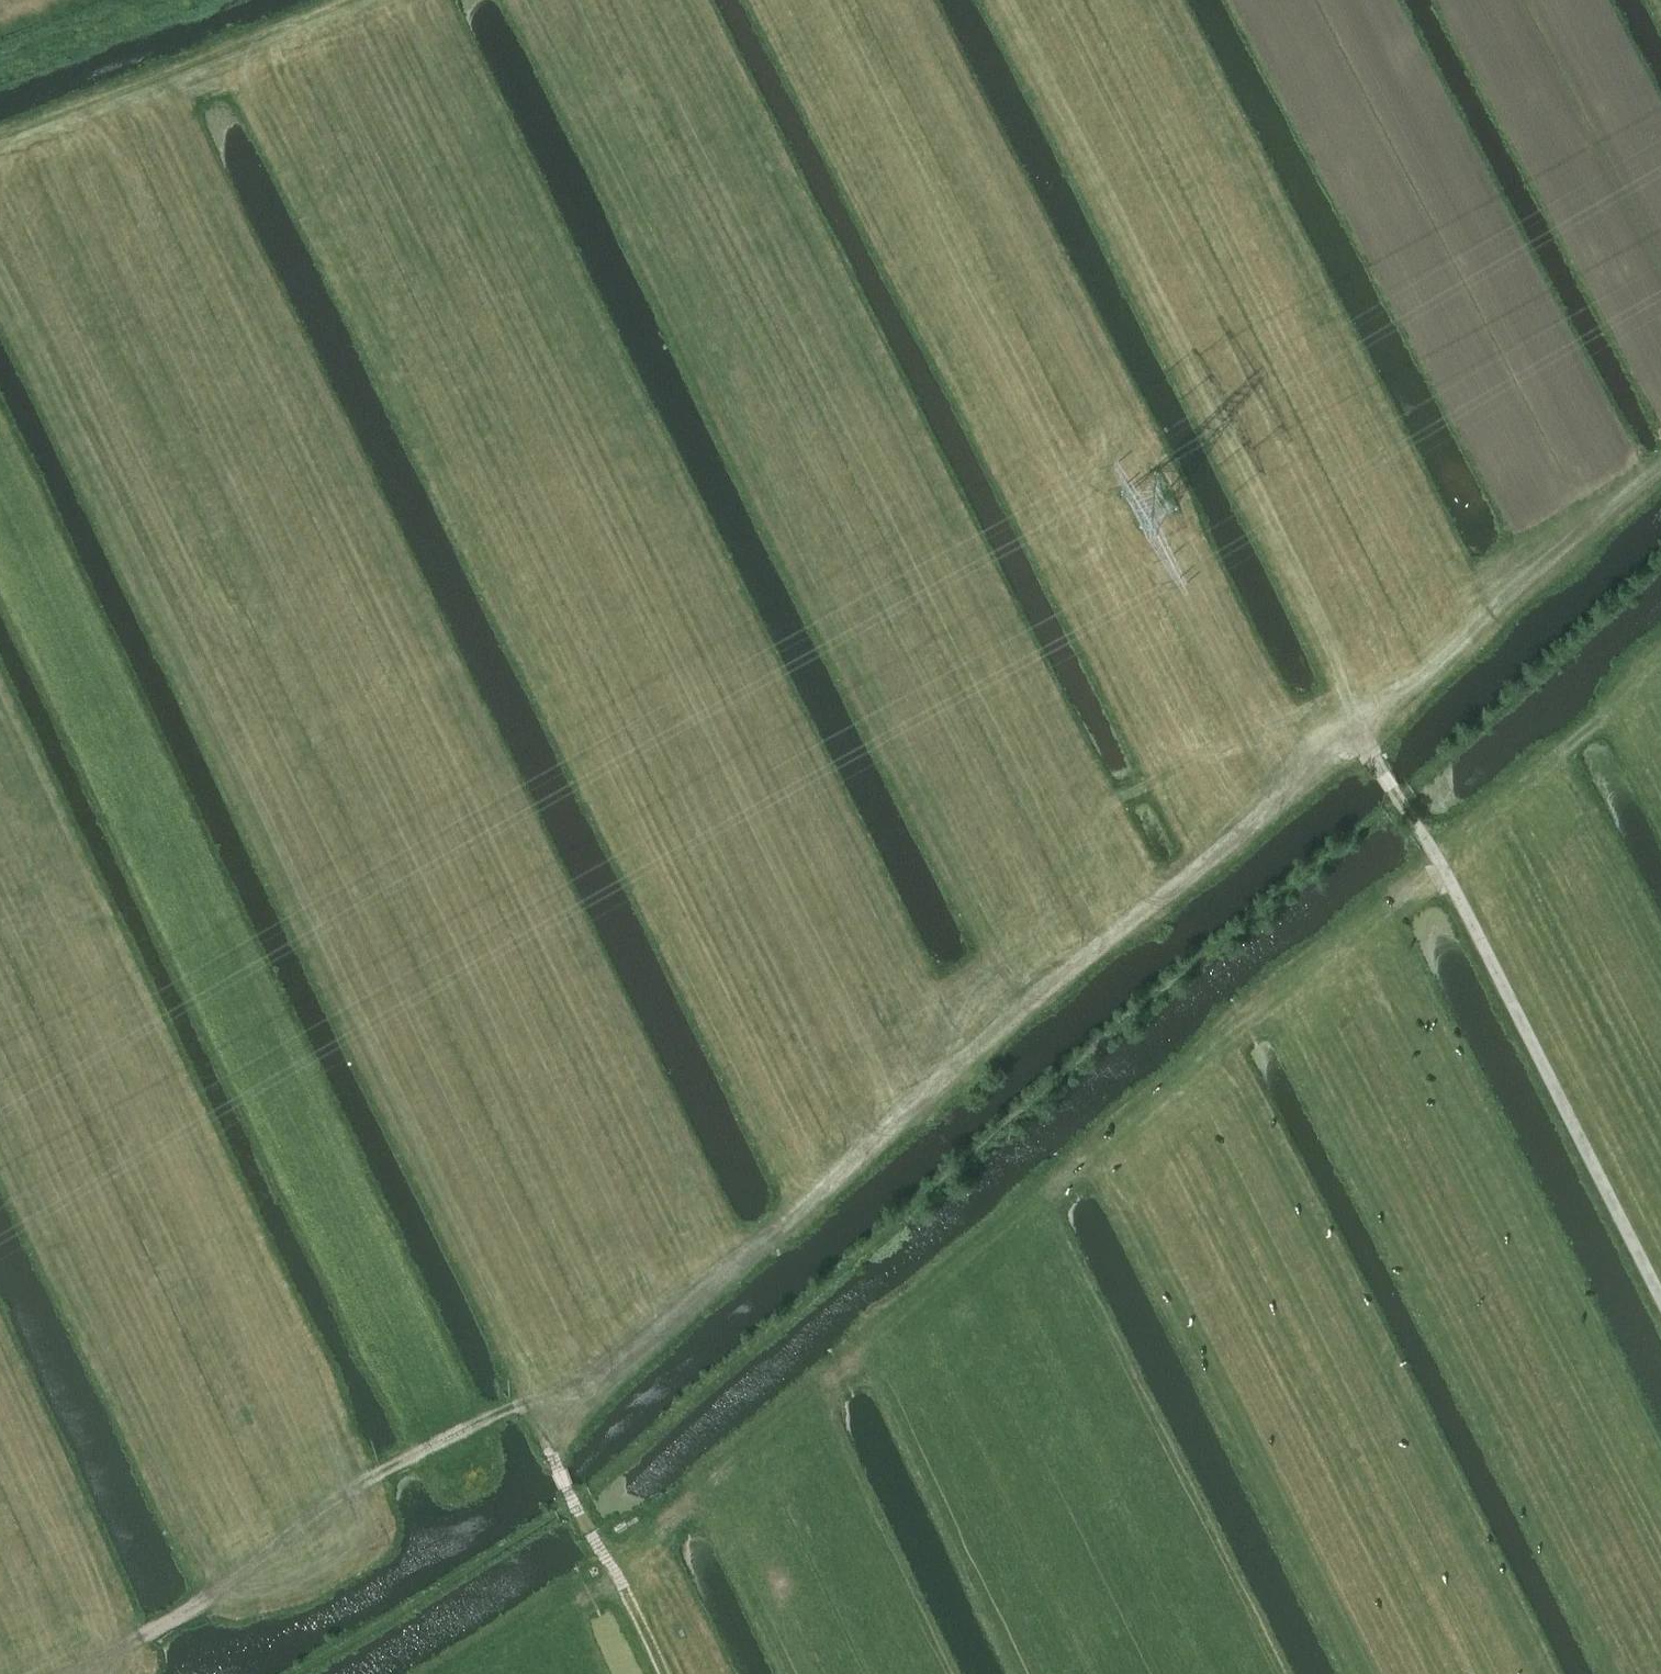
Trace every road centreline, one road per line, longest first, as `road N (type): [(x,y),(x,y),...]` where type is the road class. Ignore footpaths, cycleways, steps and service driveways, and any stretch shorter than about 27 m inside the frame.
road 1 (track): [(1660,1298),(1419,830)]
road 2 (track): [(665,1673),(591,1535)]

